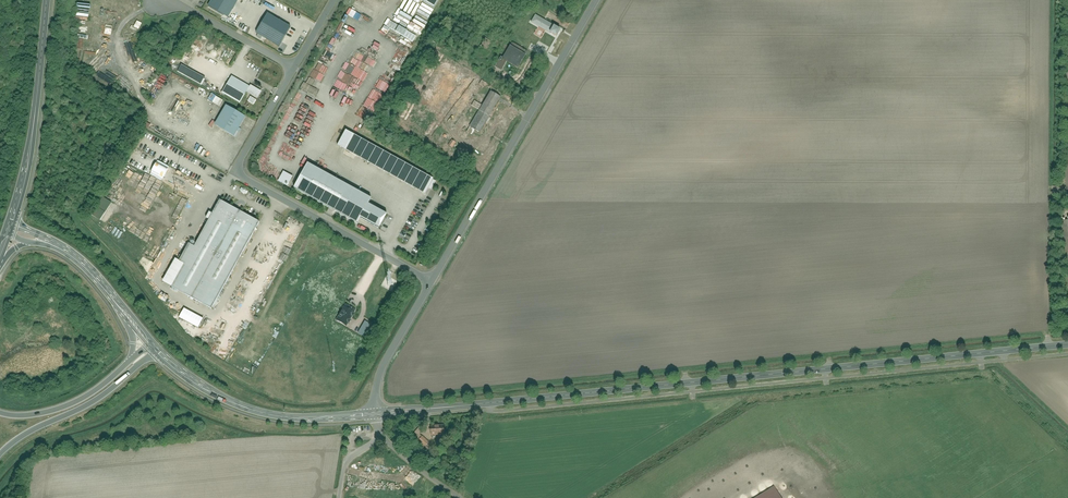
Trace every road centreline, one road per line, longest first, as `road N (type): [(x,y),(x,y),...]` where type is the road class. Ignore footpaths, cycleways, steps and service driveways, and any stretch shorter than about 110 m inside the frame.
road 1 (tertiary): [(1067,344),(375,417)]
road 2 (residential): [(290,67),(234,172),(432,281)]
road 3 (residential): [(595,0),(432,281)]
road 4 (tertiary): [(375,417),(270,416),(202,386),(159,352)]
road 5 (tertiary): [(10,229),(27,166),(47,0)]
road 6 (motorway): [(0,454),(94,402),(159,352)]
road 7 (residential): [(432,281),(386,360),(375,417)]
road 8 (residential): [(157,0),(290,67)]
road 9 (motorway): [(132,361),(72,405),(0,413)]
road 10 (tertiary): [(131,320),(75,257),(37,240)]

